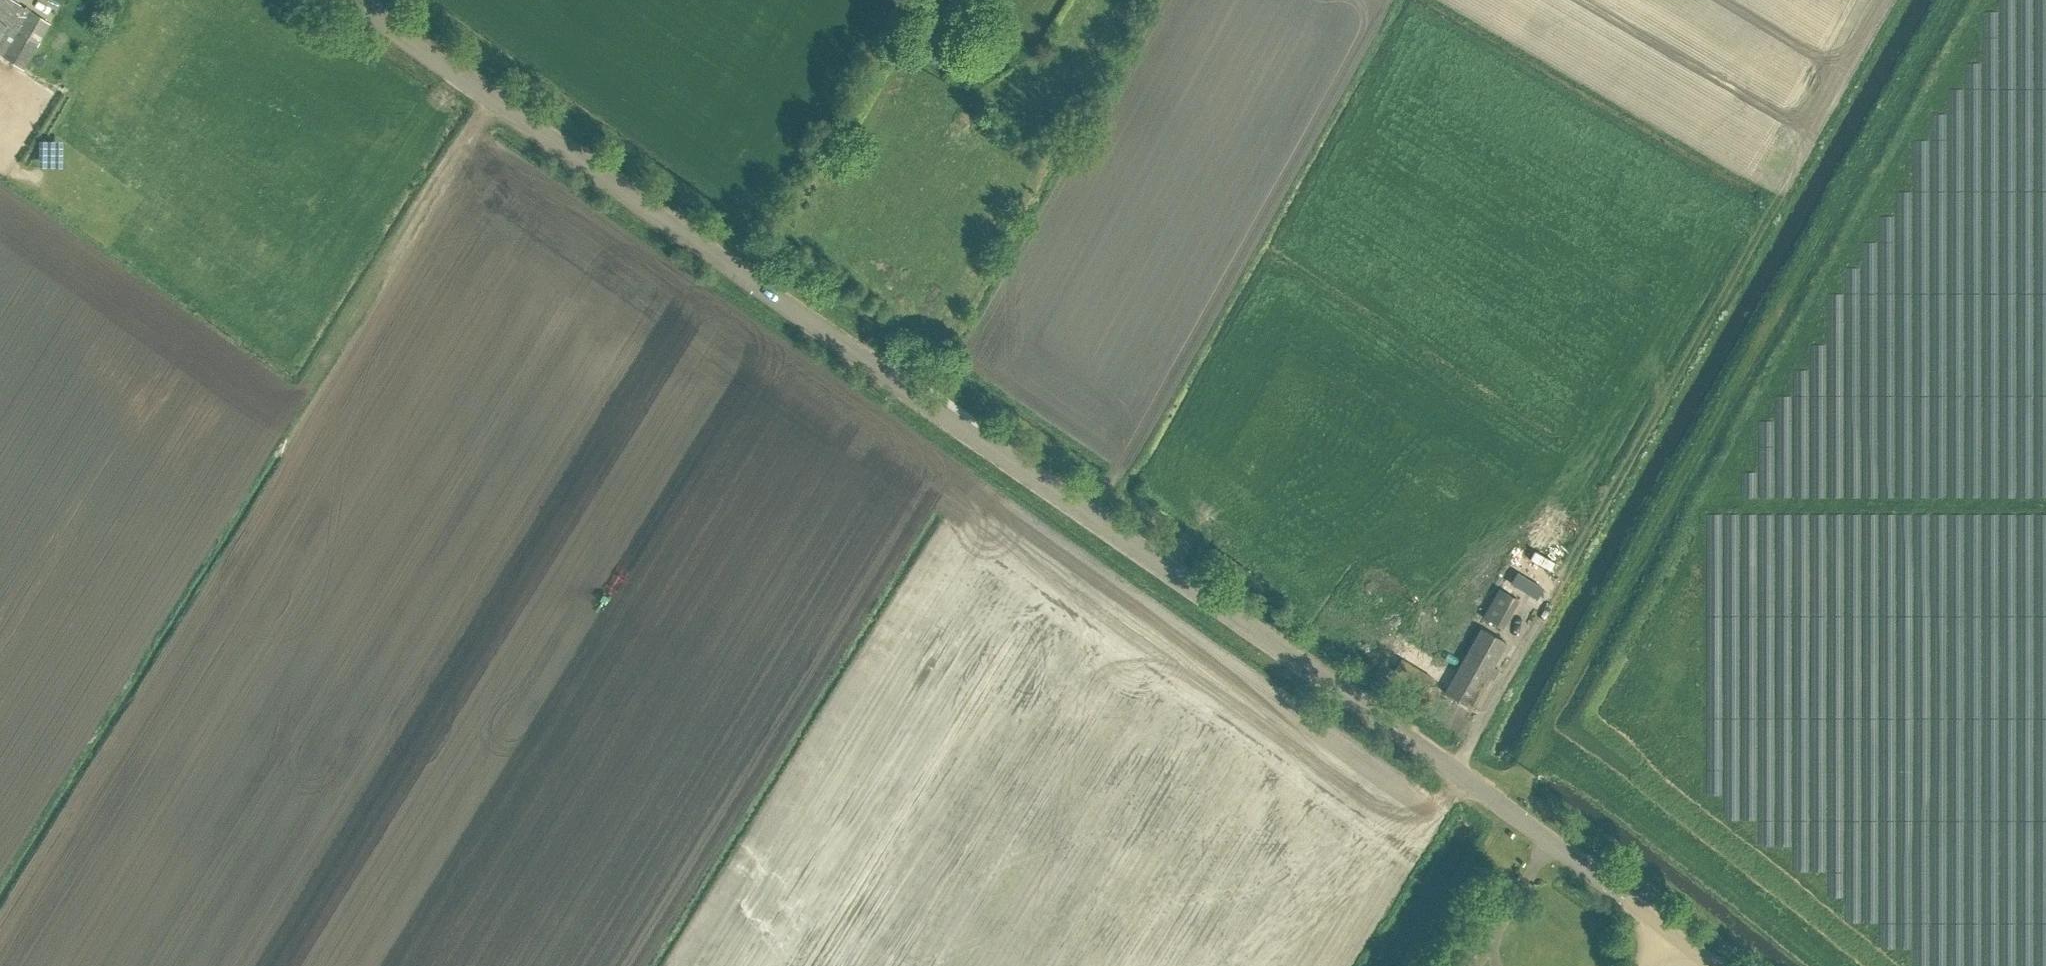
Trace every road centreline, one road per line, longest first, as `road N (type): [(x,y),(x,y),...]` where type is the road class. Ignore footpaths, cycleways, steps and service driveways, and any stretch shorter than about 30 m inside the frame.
road 1 (unclassified): [(1665,932),(1471,782),(353,0)]
road 2 (track): [(749,277),(909,0)]

